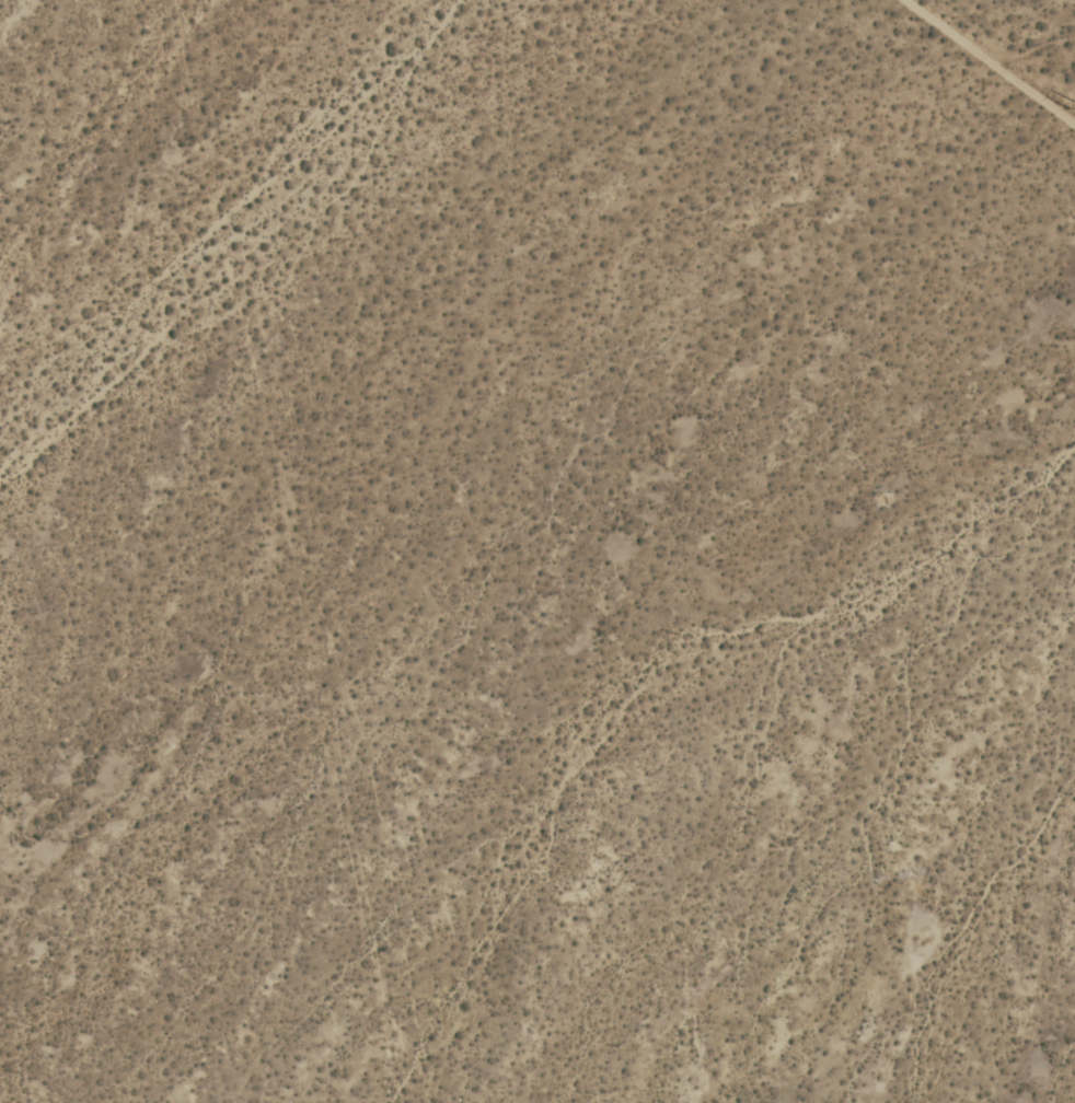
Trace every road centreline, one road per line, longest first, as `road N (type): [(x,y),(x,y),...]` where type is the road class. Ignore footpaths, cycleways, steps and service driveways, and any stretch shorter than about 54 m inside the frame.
road 1 (track): [(1074,125),(904,0)]

